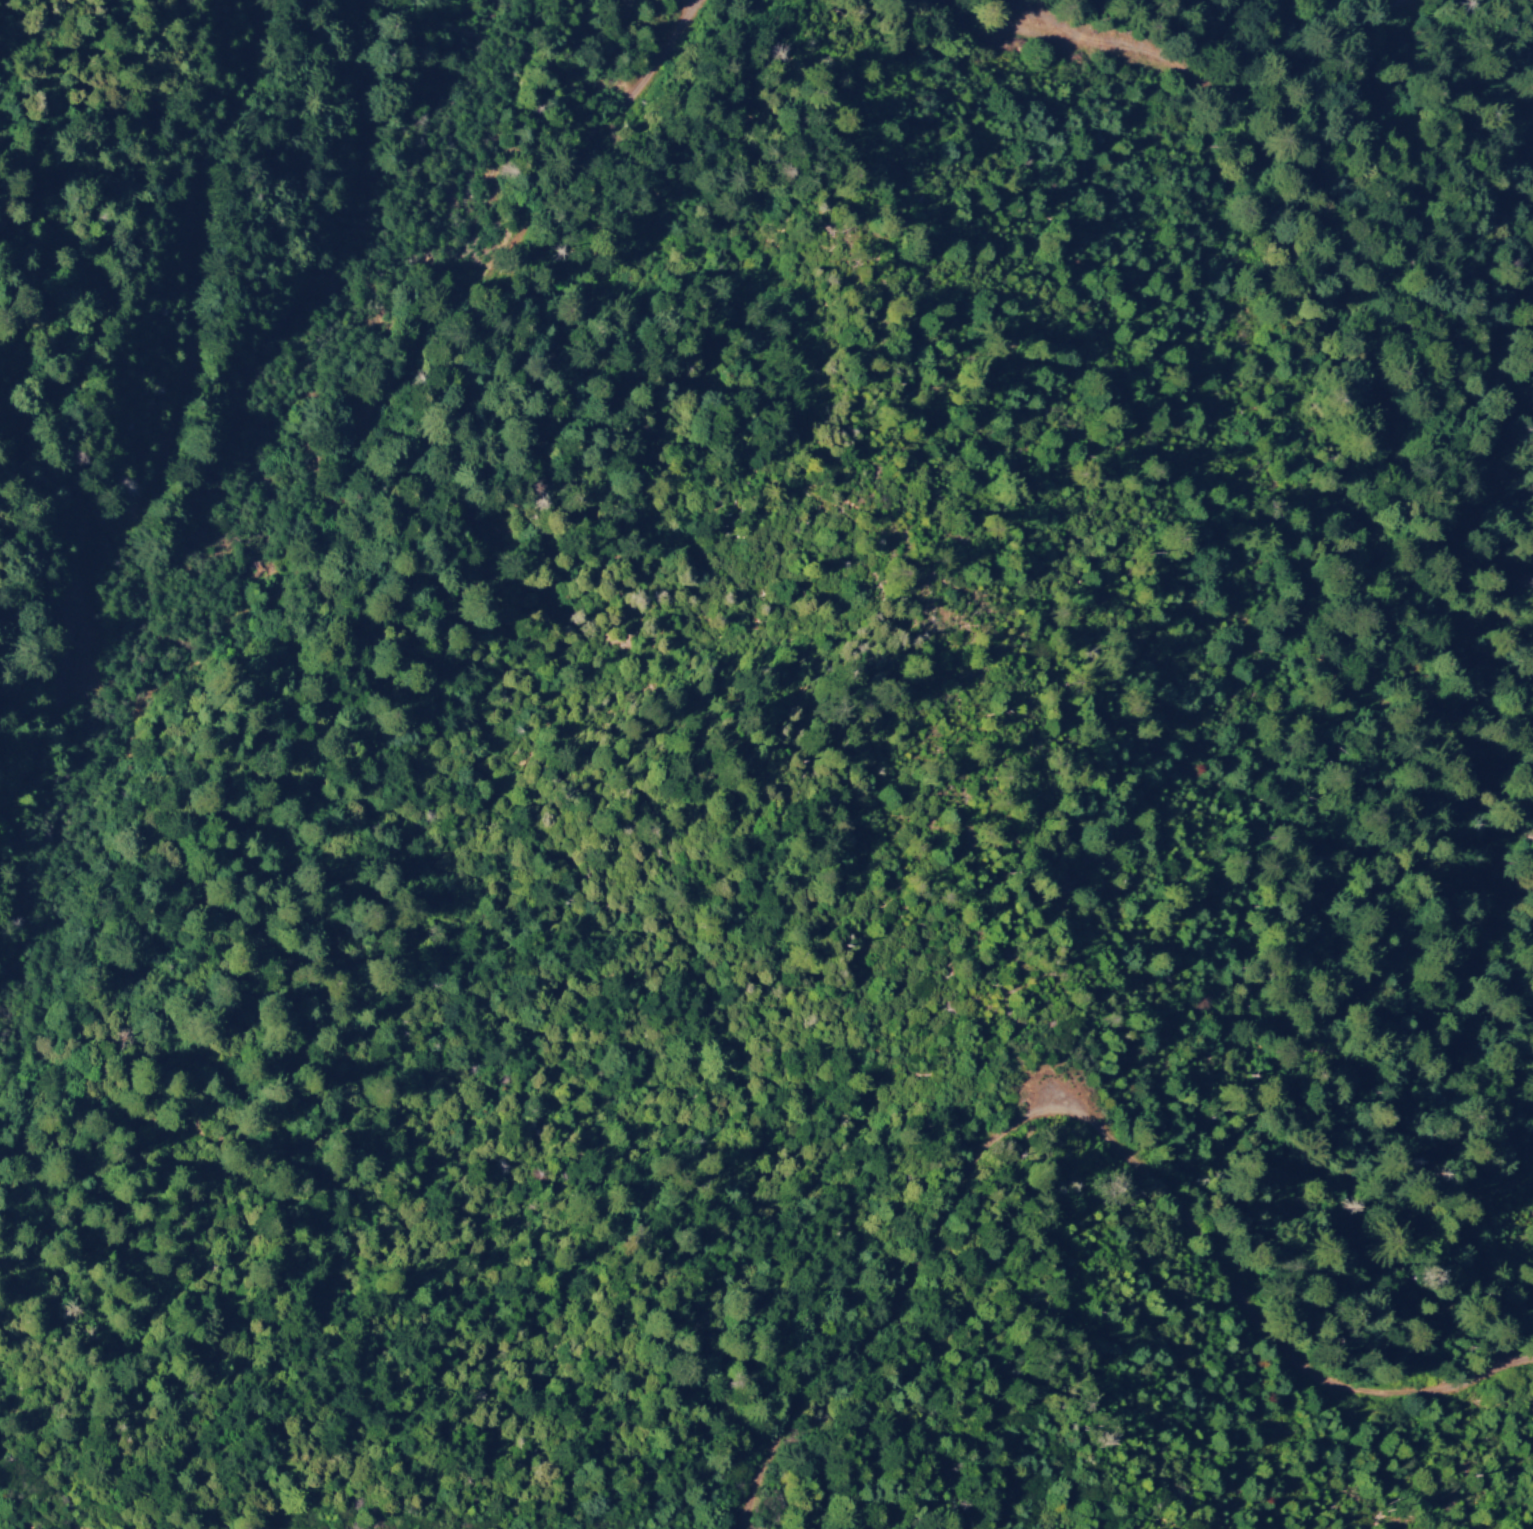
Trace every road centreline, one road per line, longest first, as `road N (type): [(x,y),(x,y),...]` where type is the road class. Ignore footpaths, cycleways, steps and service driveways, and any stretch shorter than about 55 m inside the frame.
road 1 (residential): [(184,627),(242,256),(237,48),(213,0)]
road 2 (residential): [(1041,71),(1197,105),(1314,77),(1370,43),(1398,0)]
road 3 (residential): [(992,0),(1035,37),(1041,71),(996,105),(962,105),(895,65),(901,9),(917,0)]

